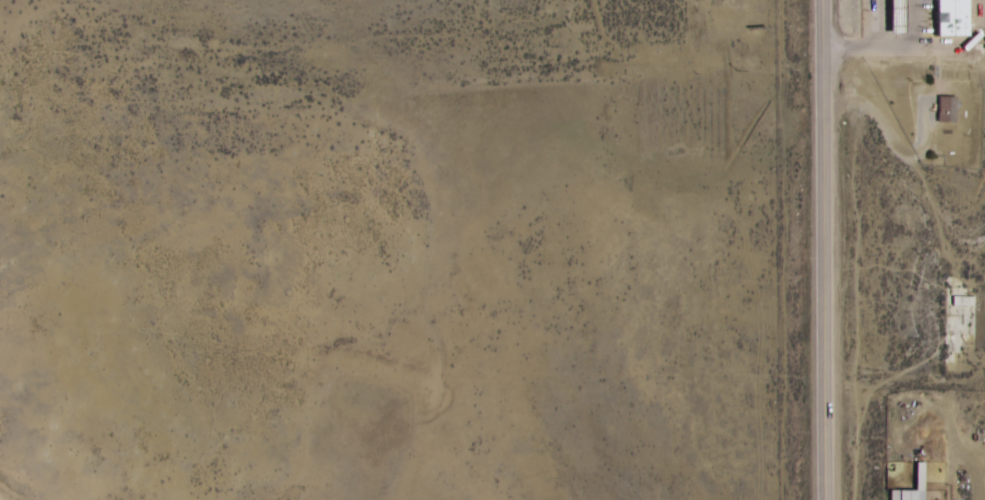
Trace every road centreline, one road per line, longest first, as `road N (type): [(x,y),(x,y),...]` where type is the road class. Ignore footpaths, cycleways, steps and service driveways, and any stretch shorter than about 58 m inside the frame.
road 1 (primary): [(827,499),(824,0)]

